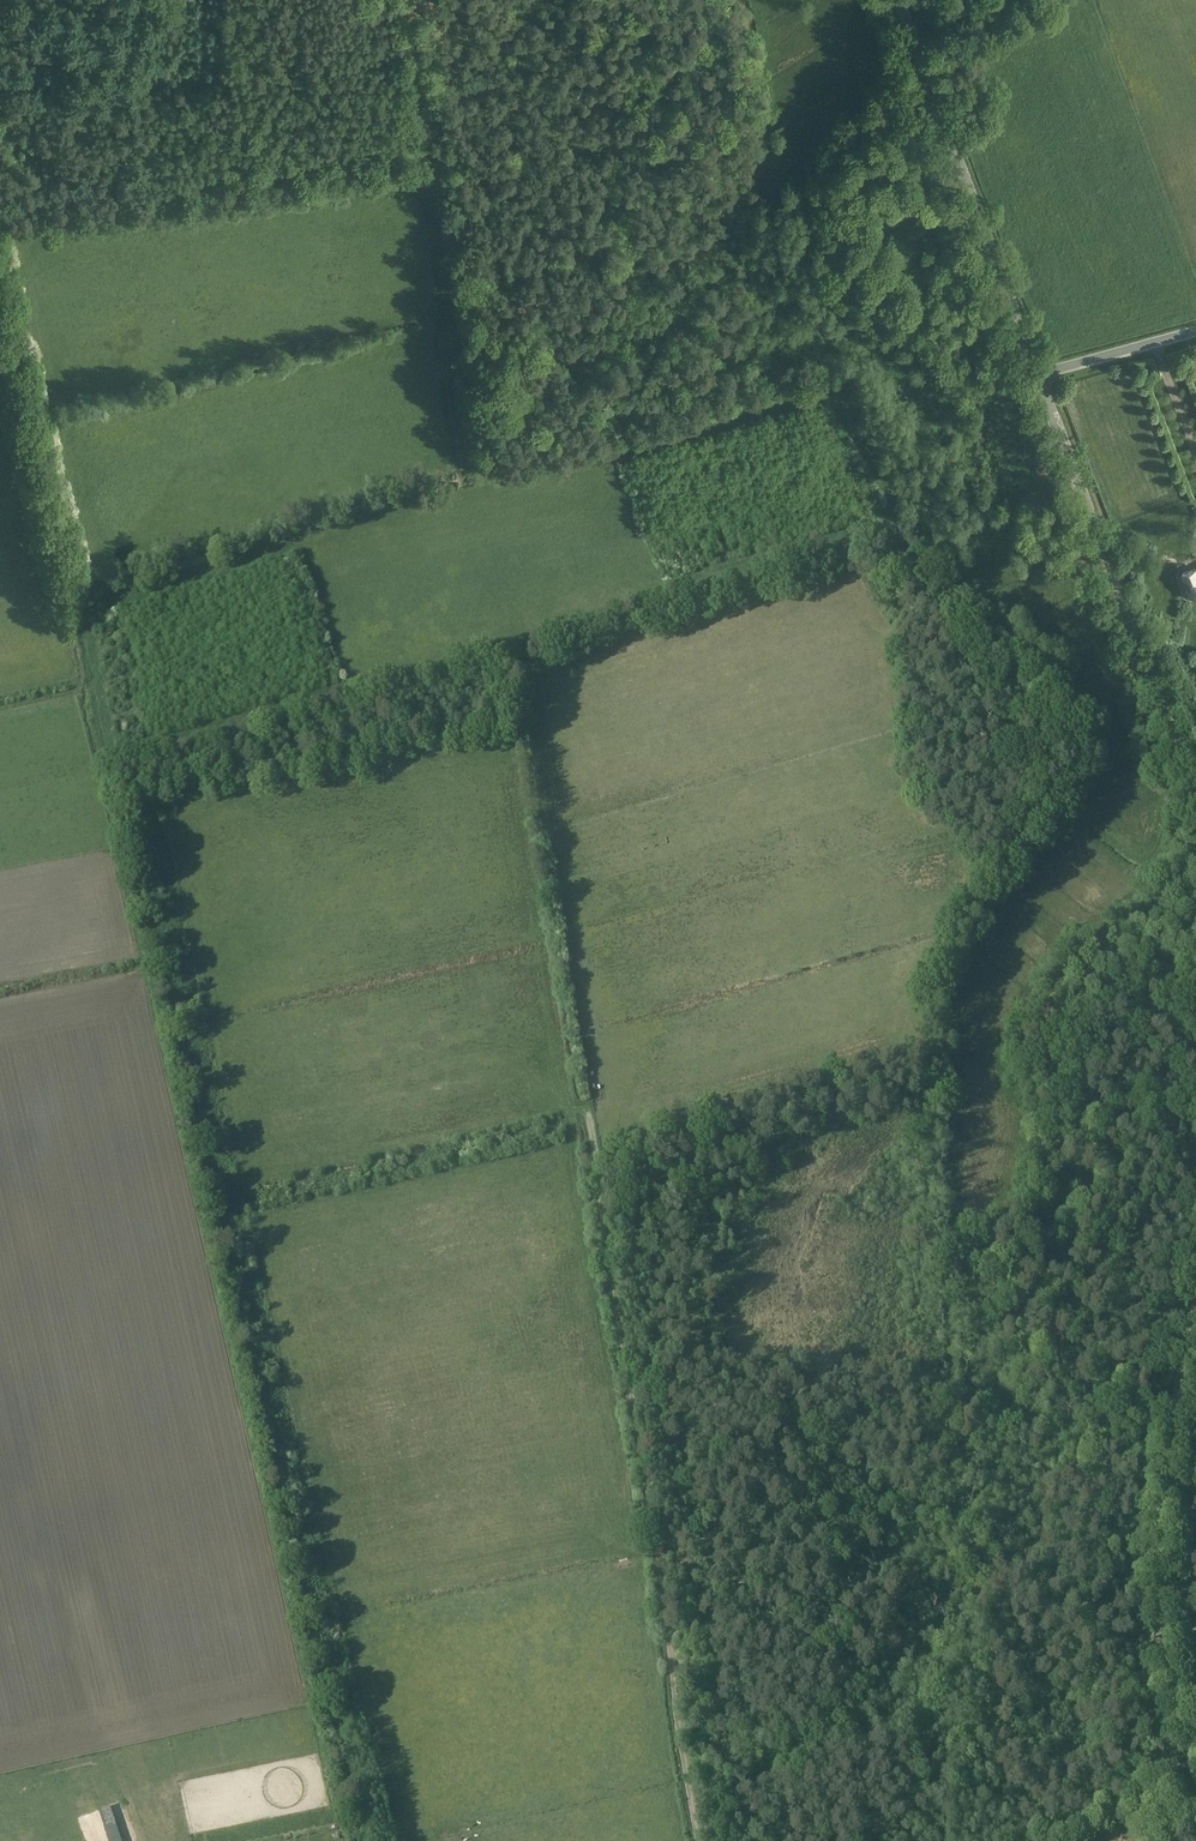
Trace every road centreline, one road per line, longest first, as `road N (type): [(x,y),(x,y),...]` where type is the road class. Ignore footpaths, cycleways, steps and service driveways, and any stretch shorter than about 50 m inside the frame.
road 1 (track): [(697,1840),(585,1111)]
road 2 (track): [(414,0),(466,317),(452,359),(481,490)]
road 3 (tertiary): [(1195,803),(1042,376)]
road 4 (tertiary): [(1195,1759),(1167,1674),(1160,1564),(1195,1326)]
road 5 (tertiary): [(1042,376),(900,0)]
road 6 (unclassified): [(1042,376),(1195,331)]

